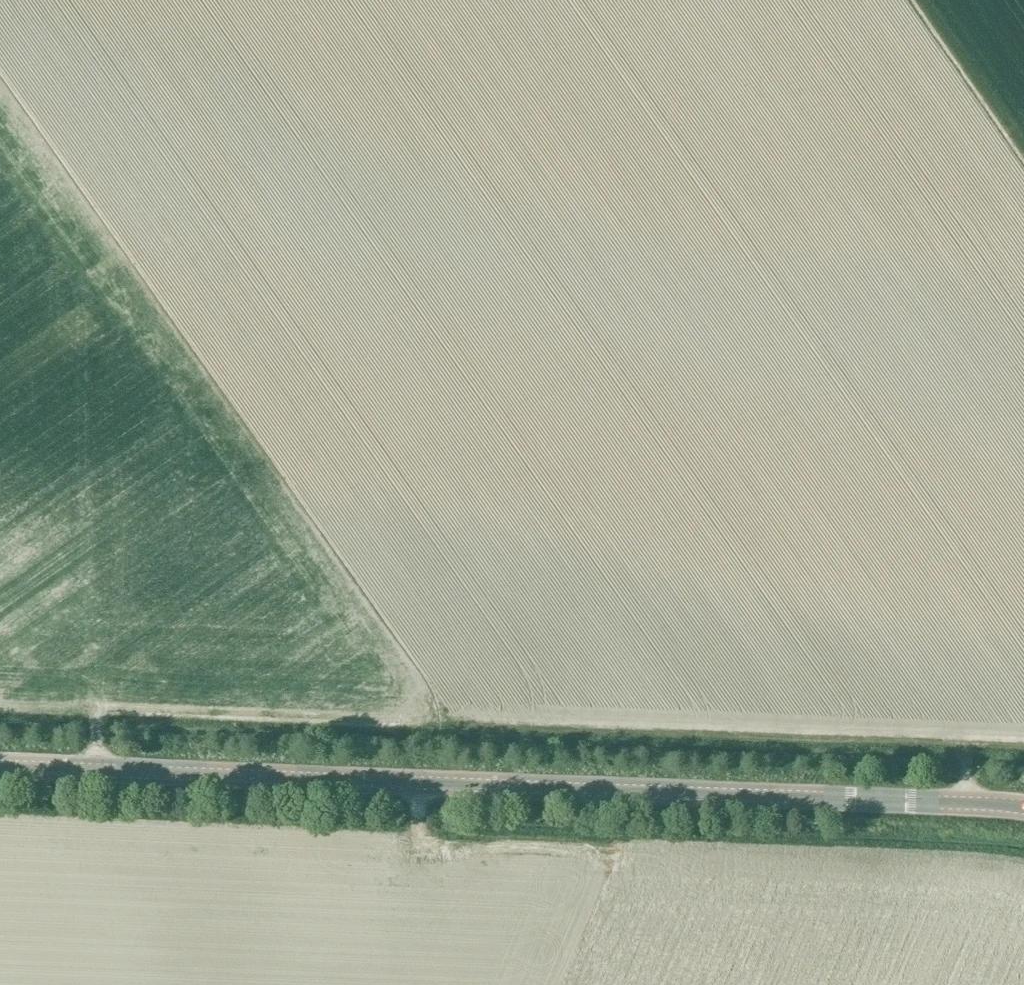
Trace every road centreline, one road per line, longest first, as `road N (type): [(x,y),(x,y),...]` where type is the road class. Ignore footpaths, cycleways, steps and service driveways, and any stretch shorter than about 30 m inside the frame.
road 1 (secondary): [(1023,807),(0,769)]

